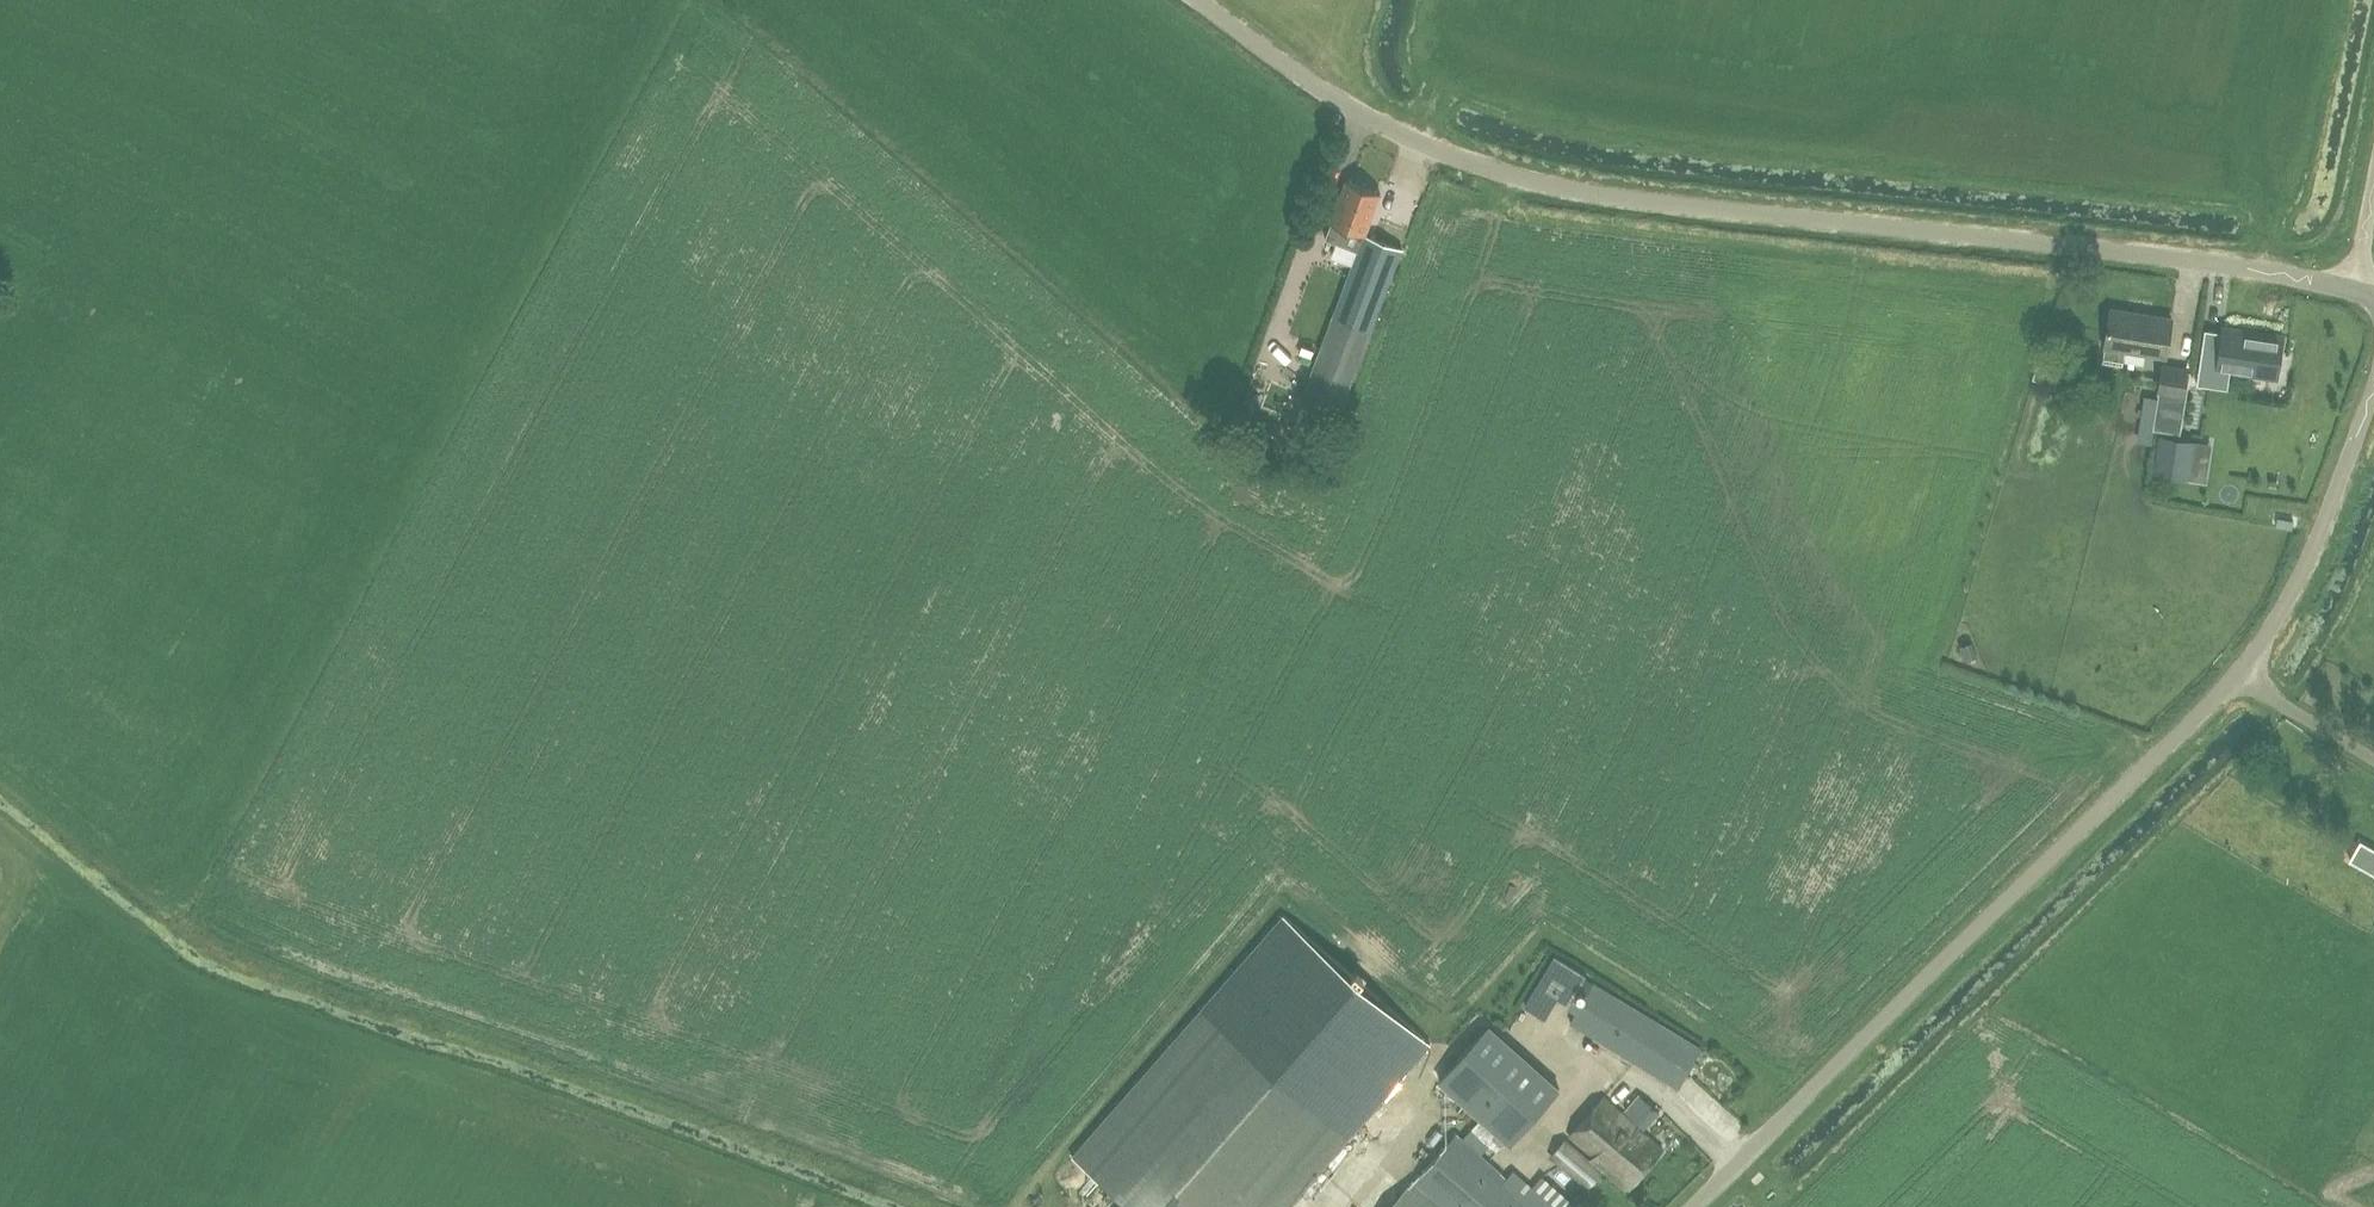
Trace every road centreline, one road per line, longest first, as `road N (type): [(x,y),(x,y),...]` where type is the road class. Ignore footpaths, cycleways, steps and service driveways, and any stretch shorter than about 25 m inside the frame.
road 1 (unclassified): [(2355,288),(2104,249),(1529,182),(1386,131),(1198,0)]
road 2 (unclassified): [(1696,1206),(2244,673),(2298,590),(2373,399)]

